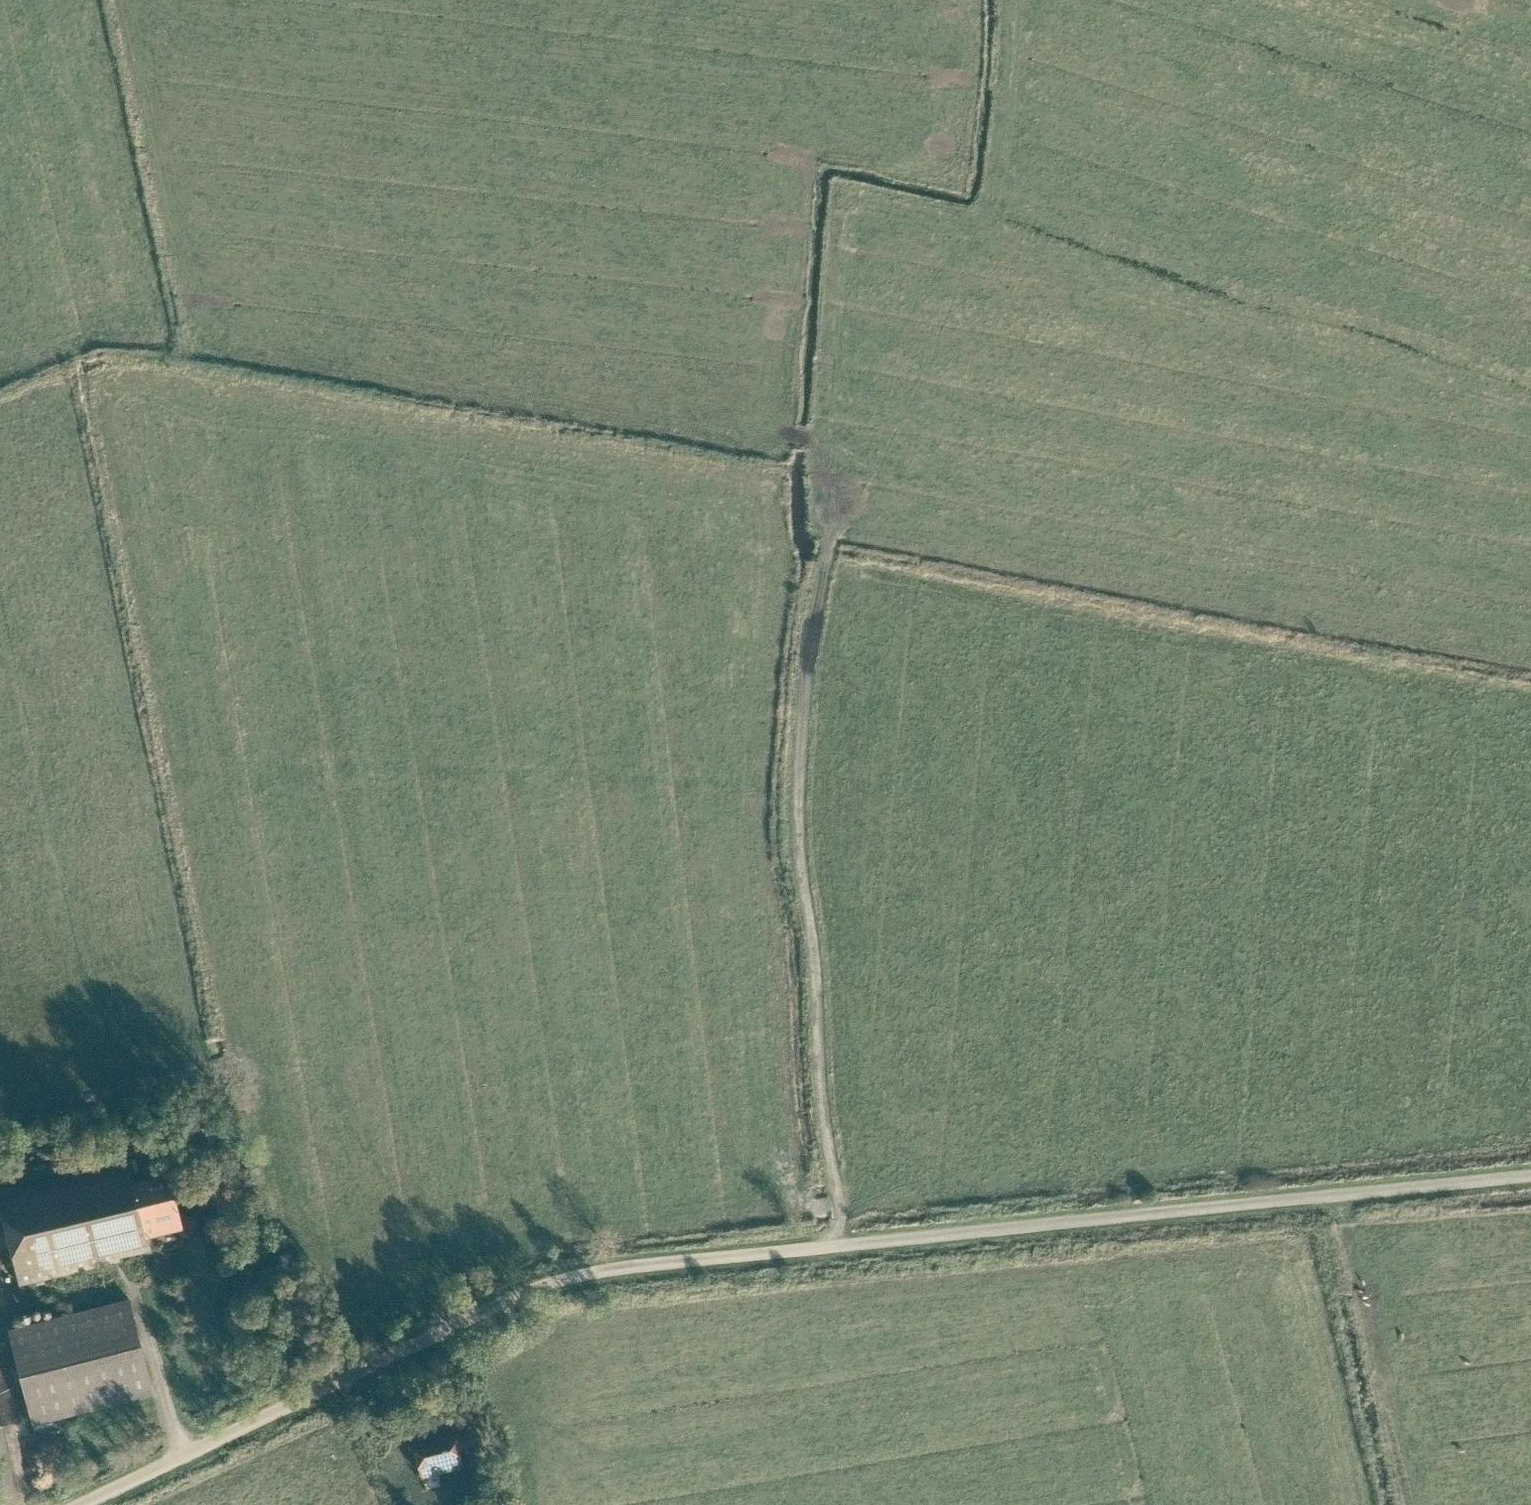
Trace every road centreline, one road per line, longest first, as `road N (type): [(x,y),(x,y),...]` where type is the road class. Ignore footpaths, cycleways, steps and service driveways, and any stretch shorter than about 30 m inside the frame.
road 1 (unclassified): [(83,1504),(579,1275),(1530,1179)]

